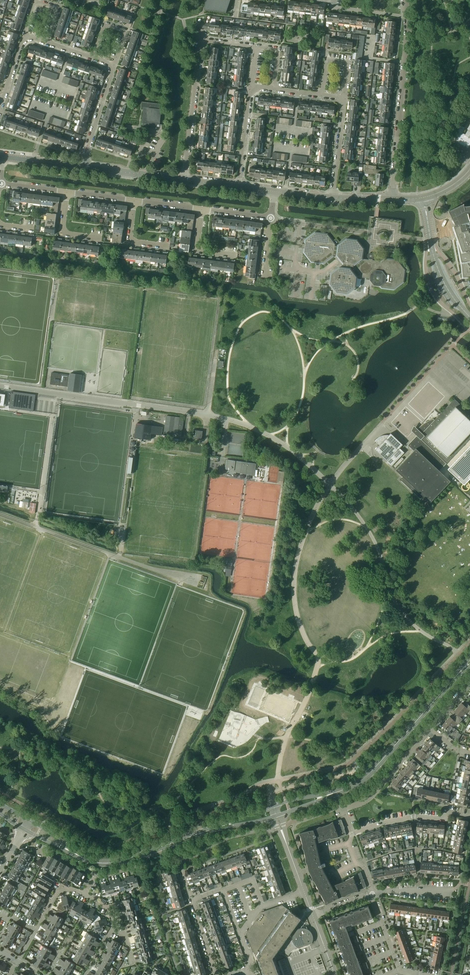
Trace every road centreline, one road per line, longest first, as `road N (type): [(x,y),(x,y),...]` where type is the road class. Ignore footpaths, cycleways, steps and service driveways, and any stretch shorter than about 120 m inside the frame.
road 1 (residential): [(391,199),(406,0)]
road 2 (residential): [(256,47),(202,40),(183,180)]
road 3 (secondary): [(331,795),(372,771),(462,669)]
road 4 (residential): [(351,834),(343,810),(372,796),(431,729)]
road 5 (secondary): [(217,828),(122,860),(79,855)]
road 6 (tertiary): [(469,317),(439,271),(424,197)]
road 7 (residential): [(351,834),(414,817),(445,818),(447,812),(469,817)]

